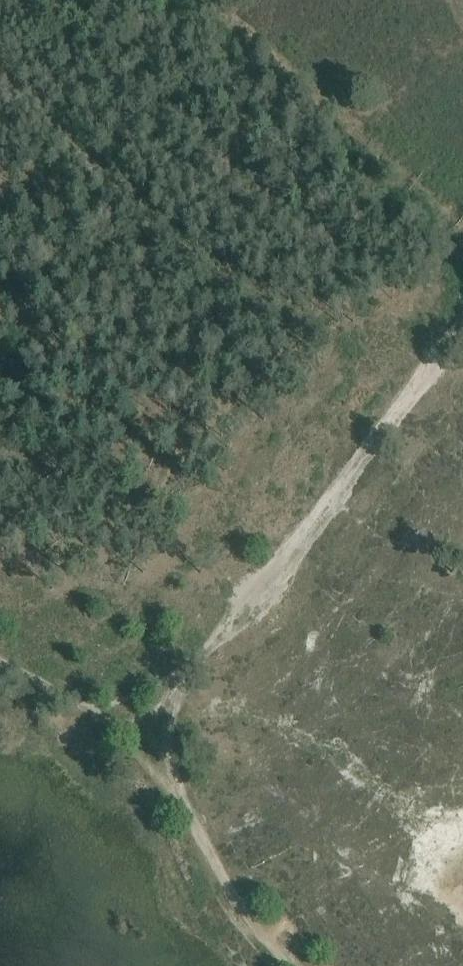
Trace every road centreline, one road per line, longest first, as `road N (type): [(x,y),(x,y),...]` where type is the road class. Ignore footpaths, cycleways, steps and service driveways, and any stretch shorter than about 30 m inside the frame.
road 1 (track): [(112,733),(167,679),(462,308)]
road 2 (track): [(206,0),(462,224)]
road 3 (track): [(112,733),(279,965)]

